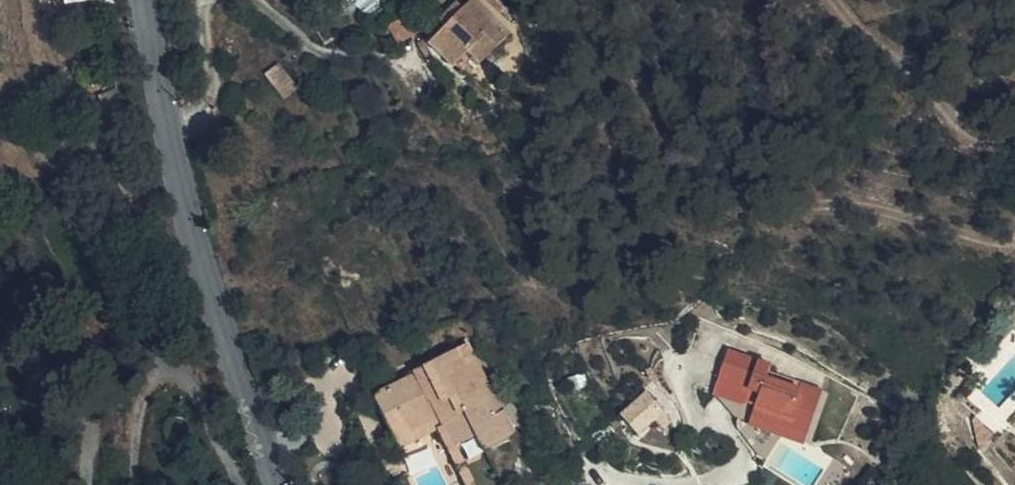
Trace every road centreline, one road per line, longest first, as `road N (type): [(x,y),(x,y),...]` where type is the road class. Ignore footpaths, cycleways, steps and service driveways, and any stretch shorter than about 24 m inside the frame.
road 1 (tertiary): [(148,0),(191,232),(276,484)]

